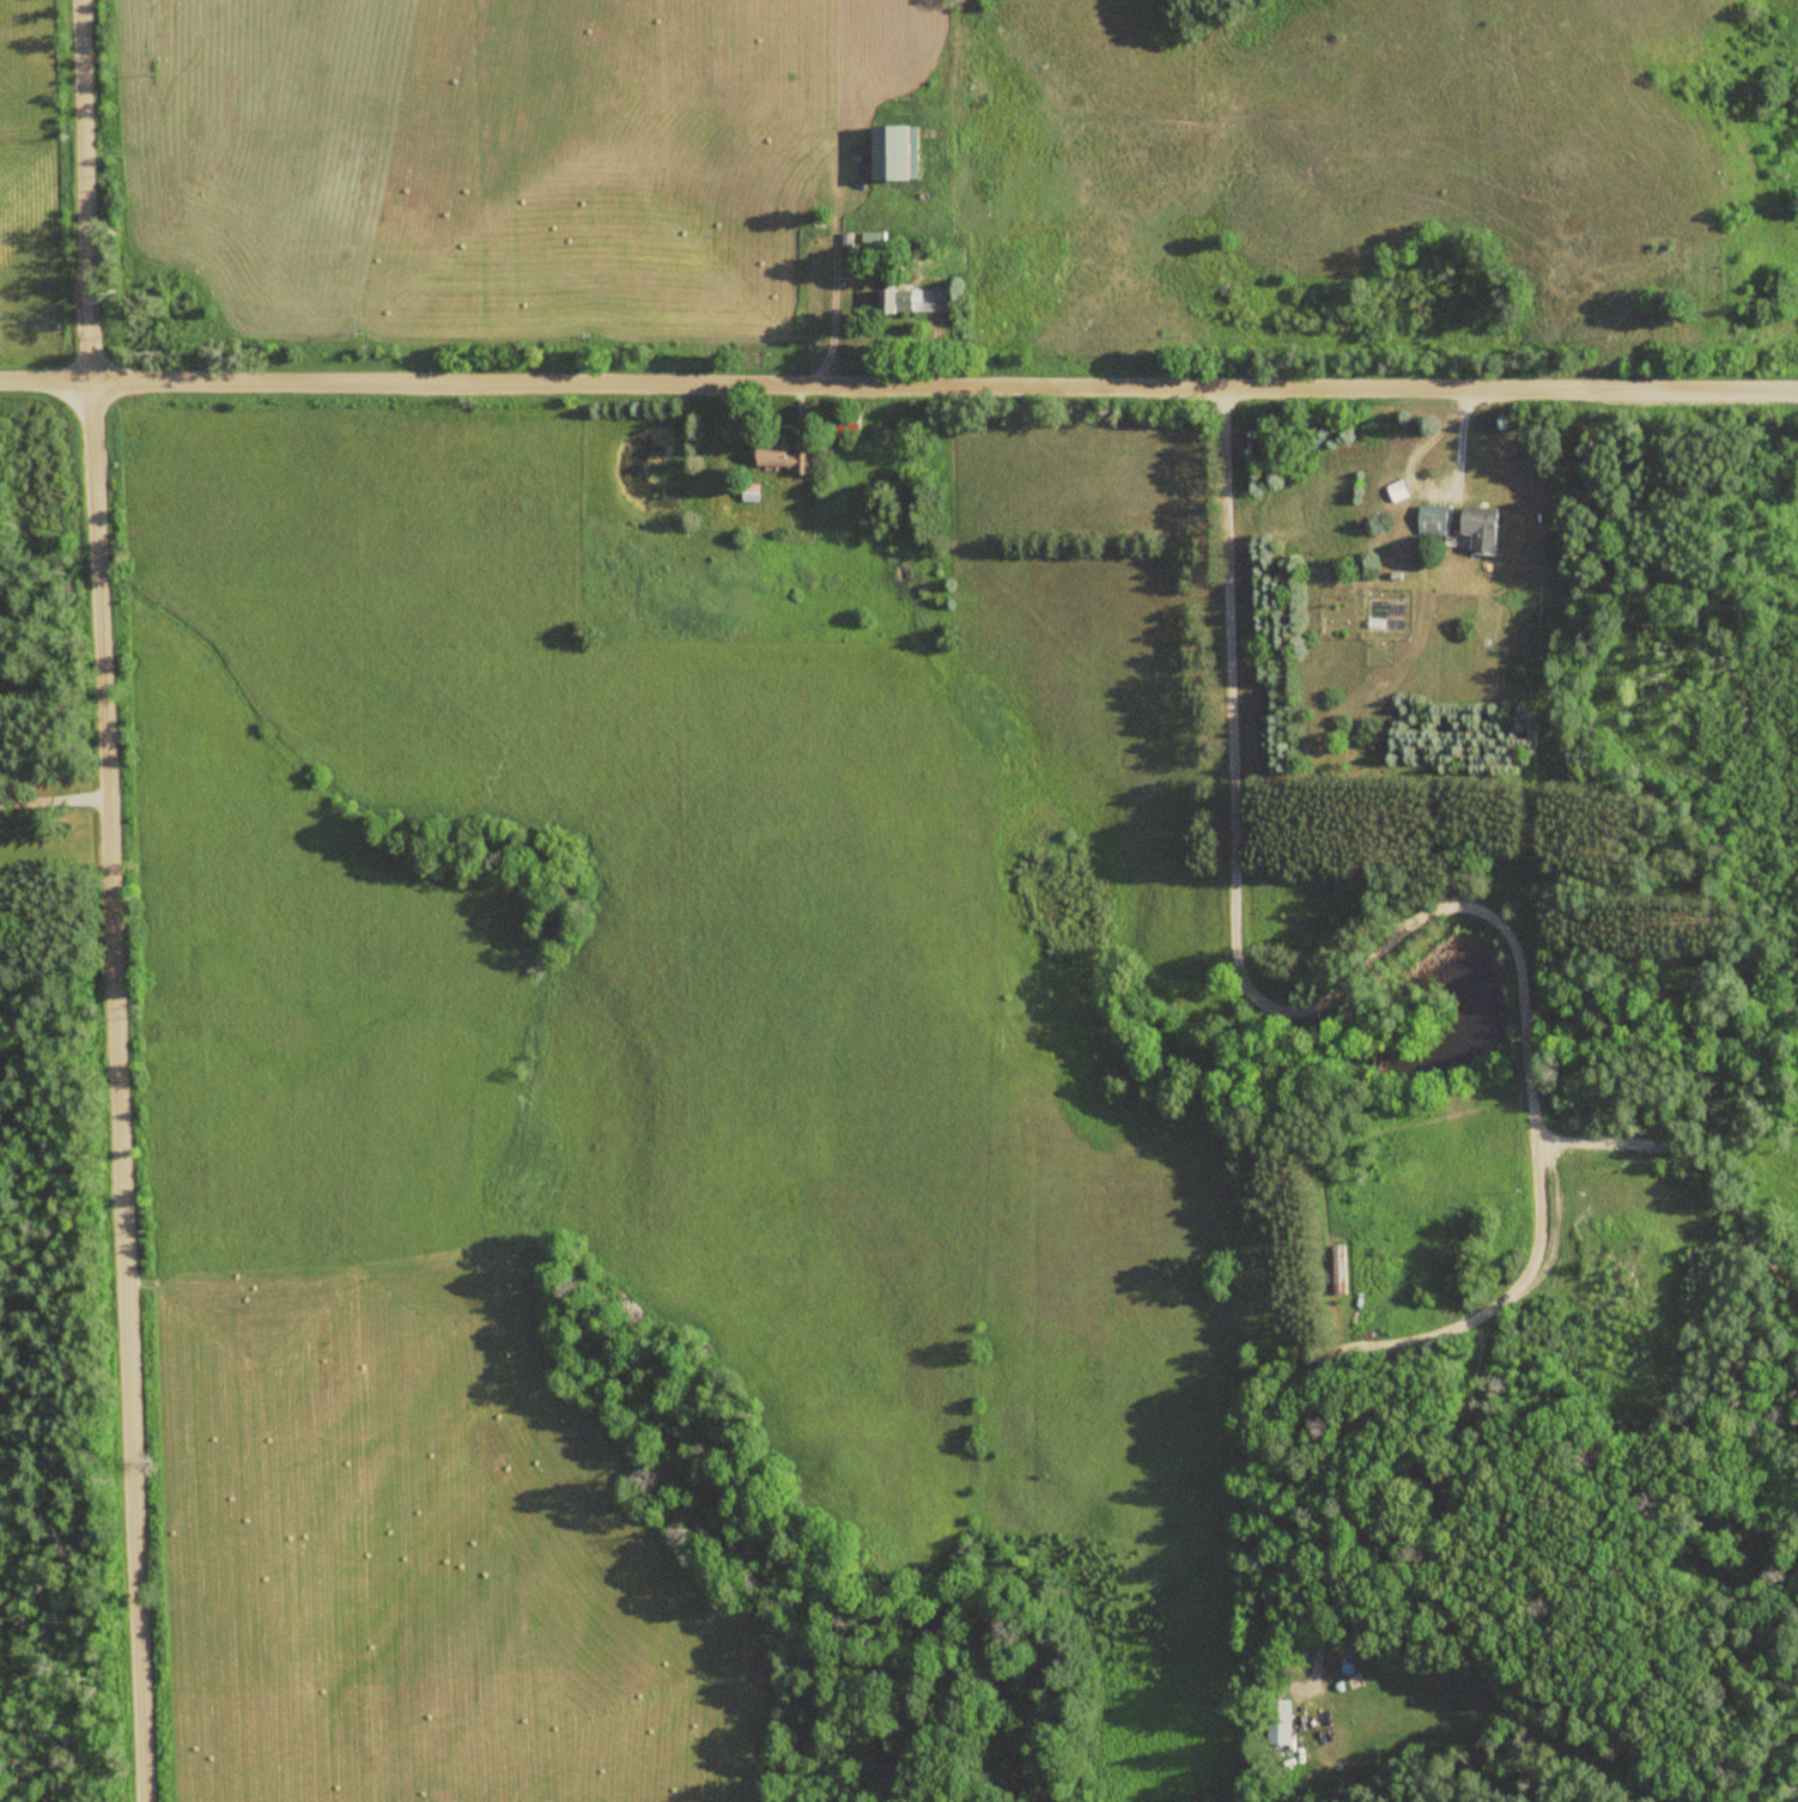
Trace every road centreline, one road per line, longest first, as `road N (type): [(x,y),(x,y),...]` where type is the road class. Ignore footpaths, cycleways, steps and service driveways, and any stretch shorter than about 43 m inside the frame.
road 1 (residential): [(140,1801),(80,0)]
road 2 (residential): [(0,379),(1797,390)]

